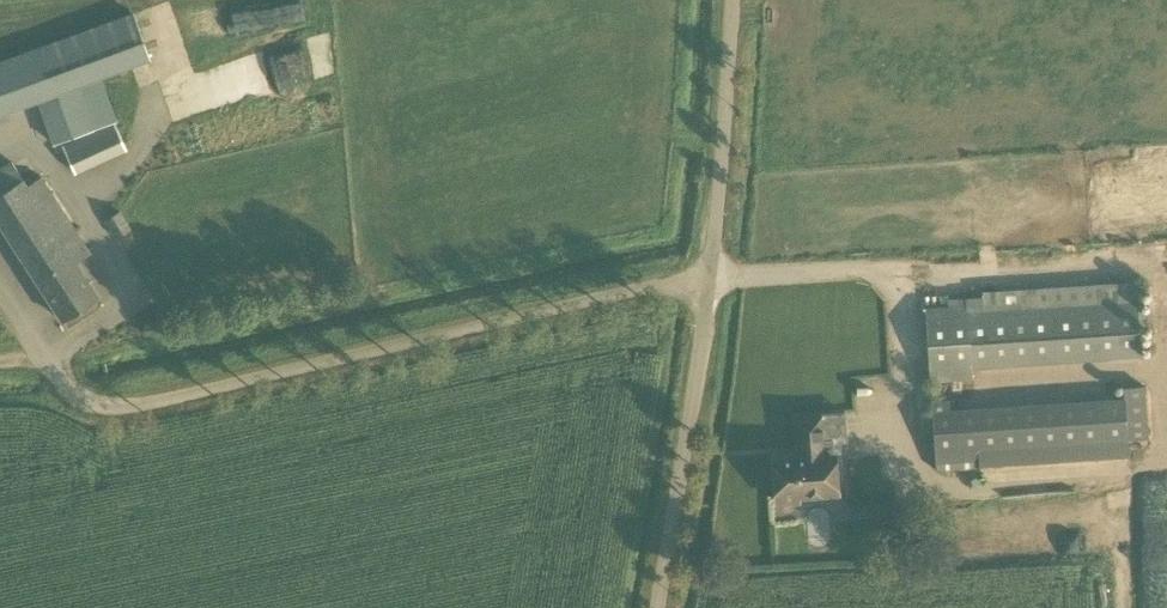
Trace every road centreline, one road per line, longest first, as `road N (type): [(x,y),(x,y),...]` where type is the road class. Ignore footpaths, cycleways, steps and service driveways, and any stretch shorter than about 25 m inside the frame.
road 1 (unclassified): [(48,361),(94,404),(137,409),(712,278)]
road 2 (unclassified): [(656,607),(712,278)]
road 3 (unclassified): [(712,278),(723,0)]

